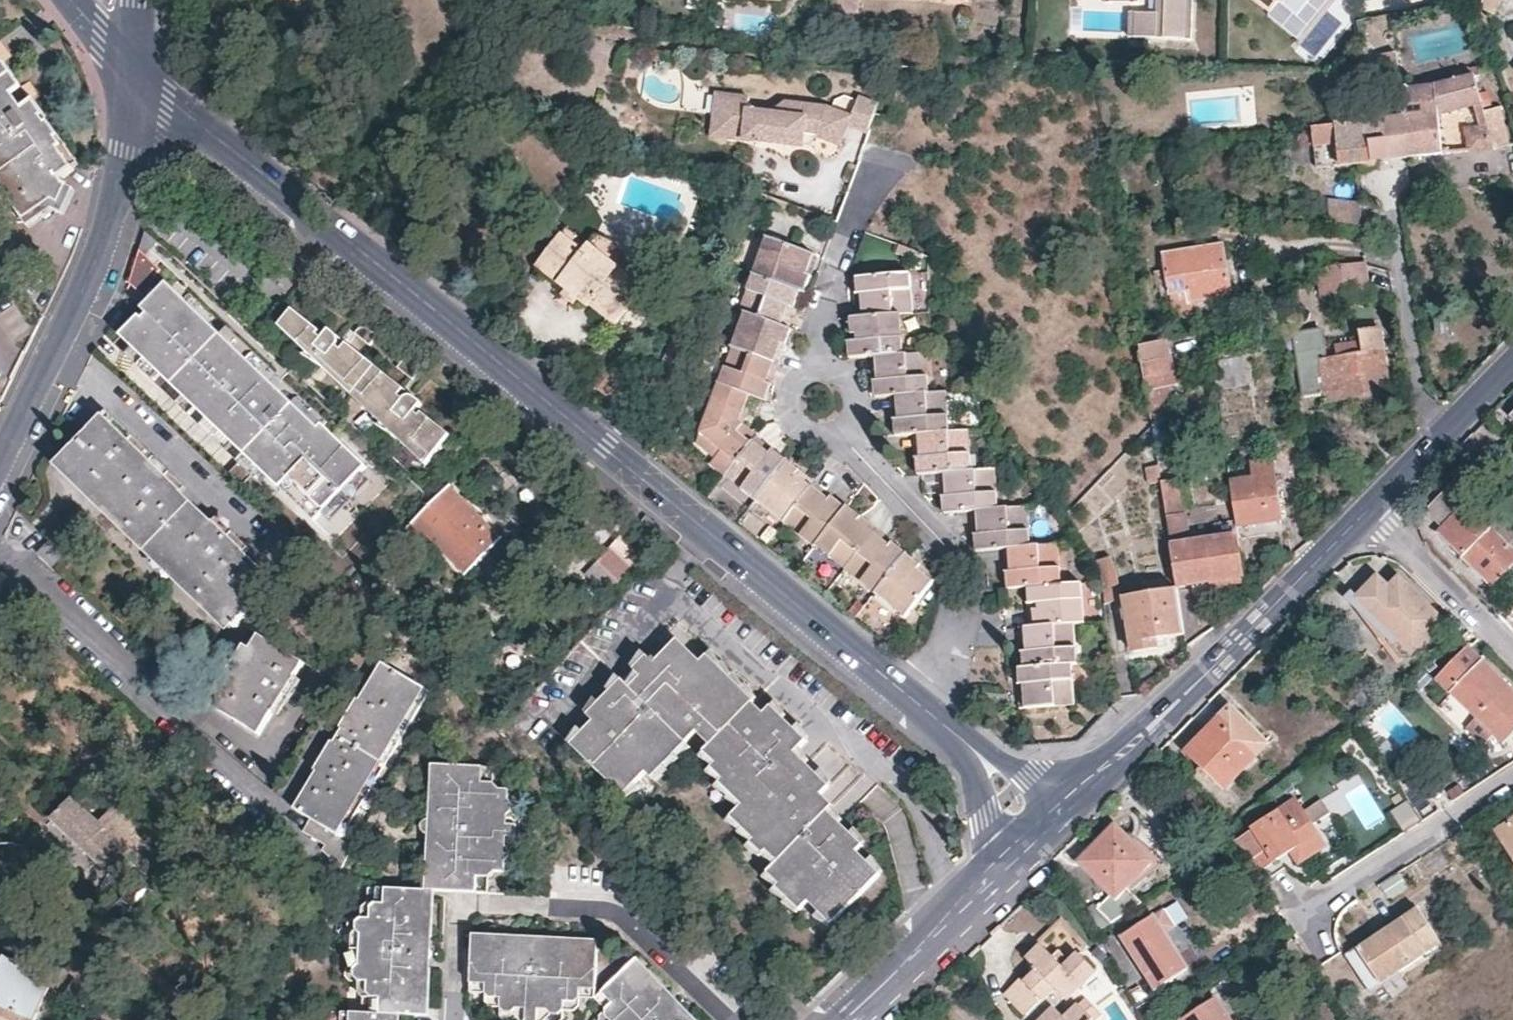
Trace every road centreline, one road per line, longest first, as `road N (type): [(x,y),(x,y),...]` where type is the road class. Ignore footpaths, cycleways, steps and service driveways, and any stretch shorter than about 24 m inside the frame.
road 1 (residential): [(925,705),(324,233),(135,69)]
road 2 (residential): [(0,467),(76,323),(117,218),(135,69)]
road 3 (residential): [(1074,796),(1372,512)]
road 4 (residential): [(843,431),(951,553),(964,590),(925,705)]
road 5 (residential): [(1389,179),(1395,259),(1430,449)]
road 6 (residential): [(1302,915),(1512,778)]
road 7 (residential): [(887,166),(858,213),(835,281),(819,373)]
road 8 (residential): [(845,1019),(996,872)]
road 9 (residential): [(1512,656),(1372,512)]
road 10 (residential): [(975,750),(996,872)]

